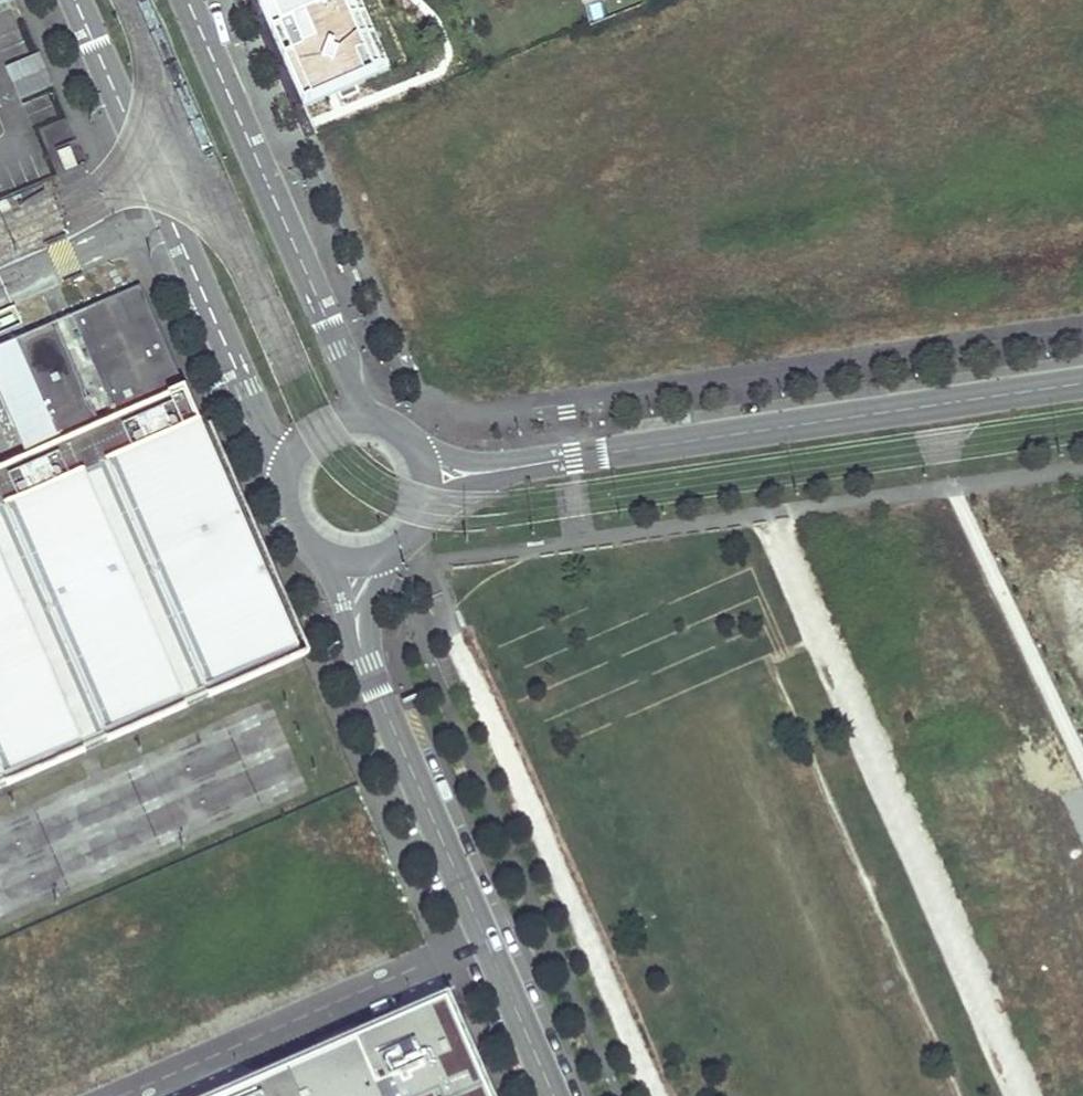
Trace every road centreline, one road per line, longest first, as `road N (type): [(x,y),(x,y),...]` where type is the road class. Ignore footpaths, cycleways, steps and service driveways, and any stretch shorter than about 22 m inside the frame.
road 1 (residential): [(429,475),(1082,384)]
road 2 (residential): [(359,565),(363,655),(553,1095)]
road 3 (unclassified): [(76,0),(281,480)]
road 4 (unclassified): [(364,415),(187,0)]
road 5 (residential): [(281,480),(288,524),(301,542),(319,556),(359,565)]
road 6 (residential): [(359,565),(410,543),(430,505),(429,475)]

